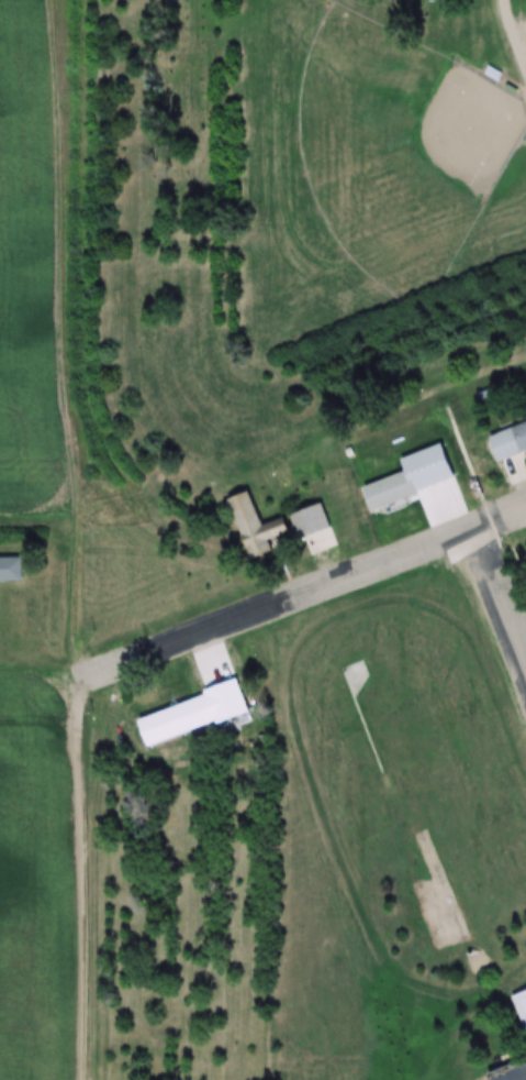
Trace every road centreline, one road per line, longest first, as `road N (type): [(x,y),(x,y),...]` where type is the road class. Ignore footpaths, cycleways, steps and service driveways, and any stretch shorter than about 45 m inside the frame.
road 1 (residential): [(525,511),(46,701)]
road 2 (track): [(48,1079),(46,701)]
road 3 (residential): [(525,666),(475,531)]

